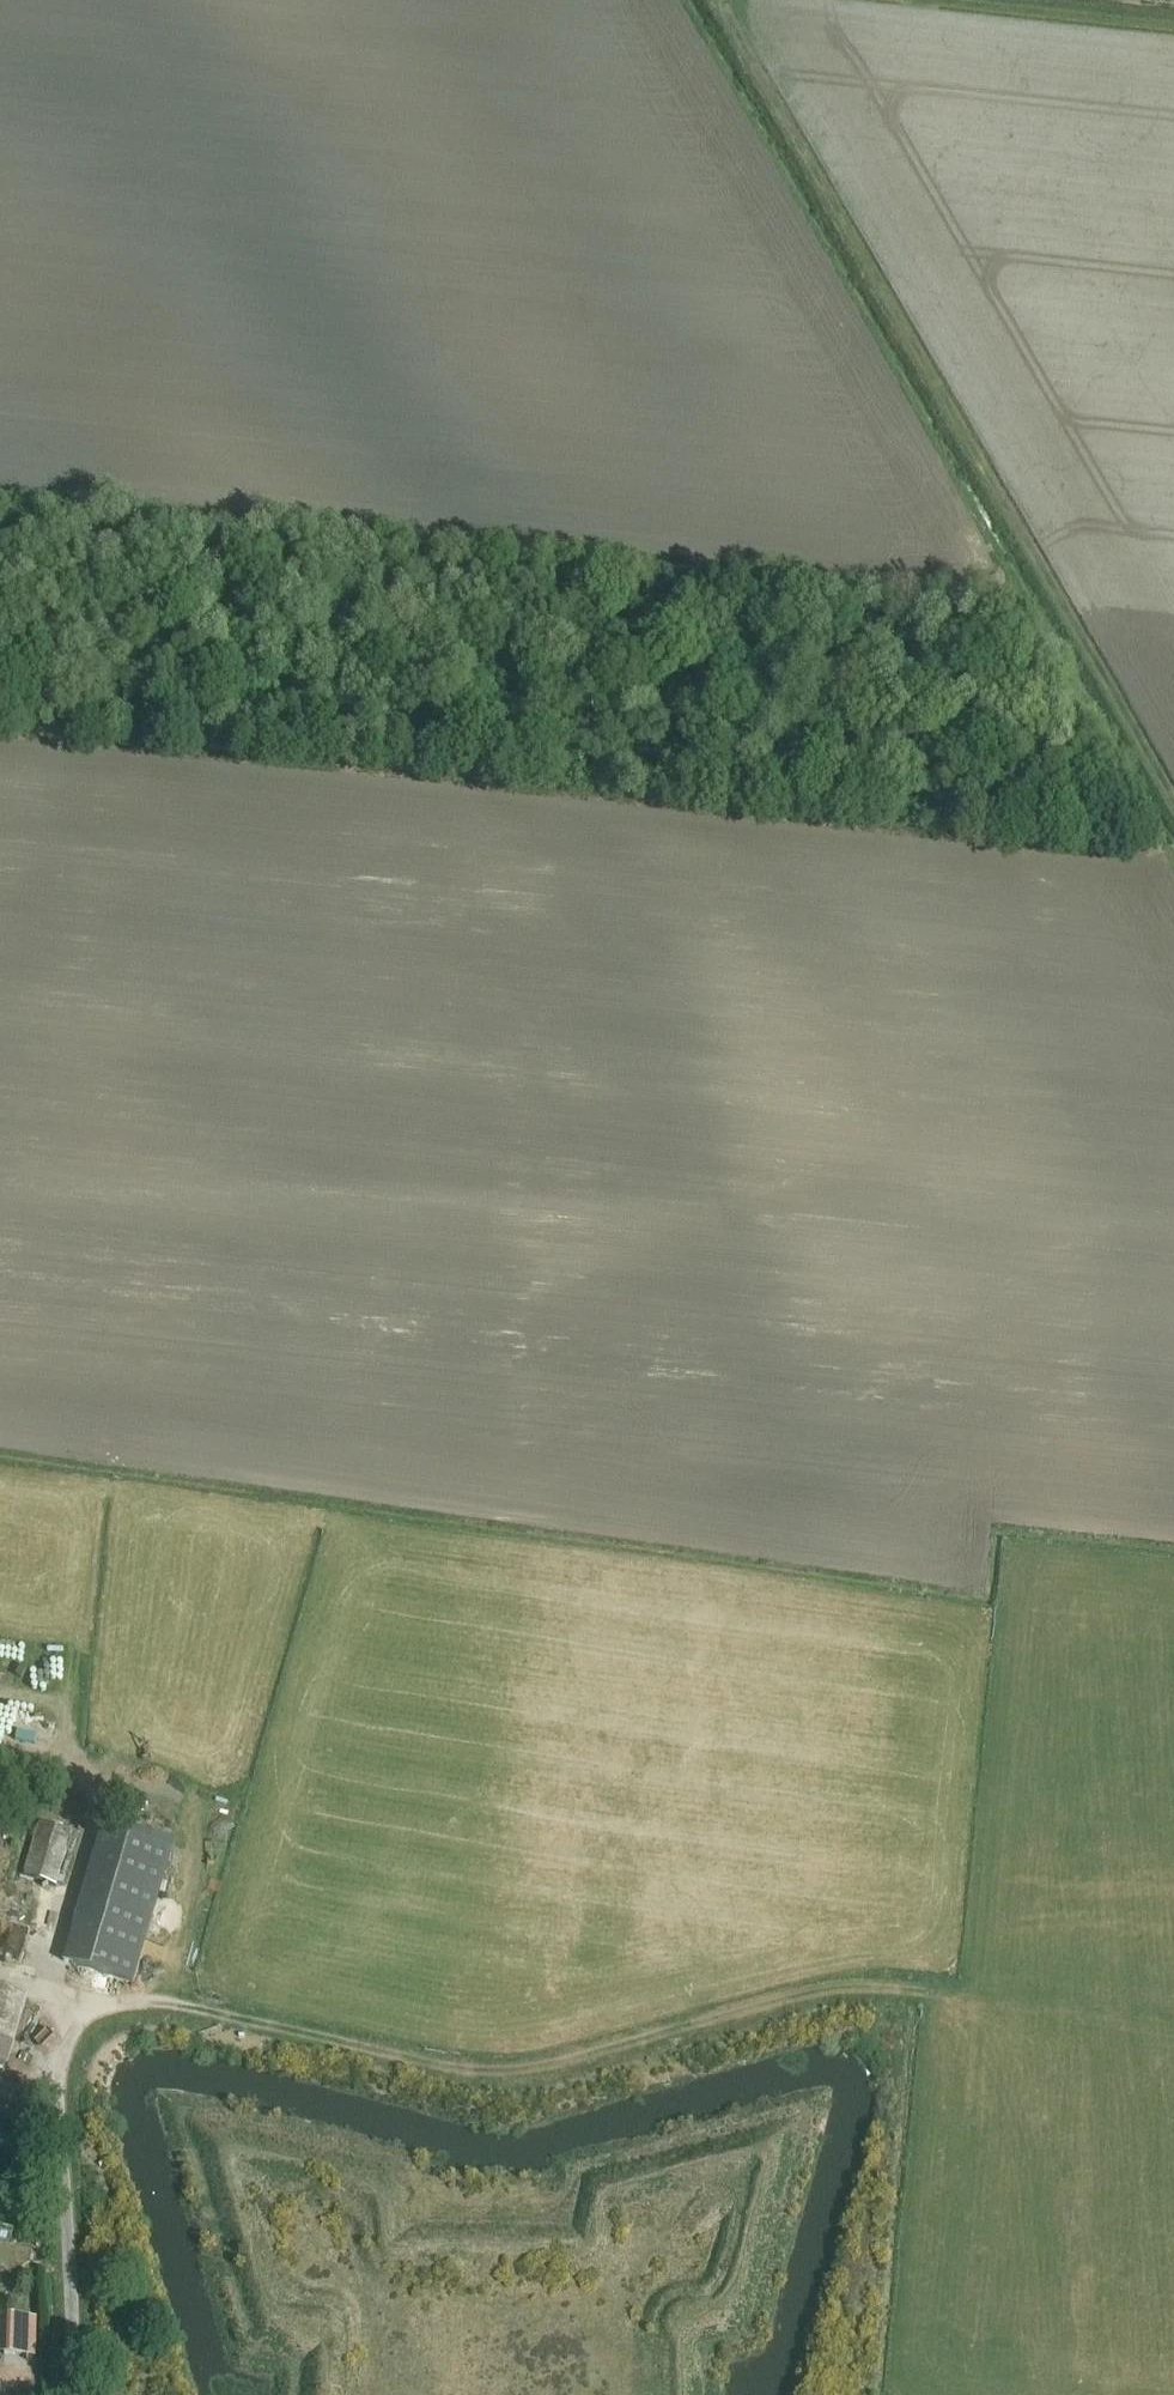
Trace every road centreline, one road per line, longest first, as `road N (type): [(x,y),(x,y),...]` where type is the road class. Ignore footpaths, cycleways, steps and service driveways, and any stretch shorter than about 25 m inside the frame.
road 1 (track): [(932,1997),(822,1992),(499,2073),(155,2002),(80,2001),(0,1978)]
road 2 (track): [(718,0),(1173,807)]

